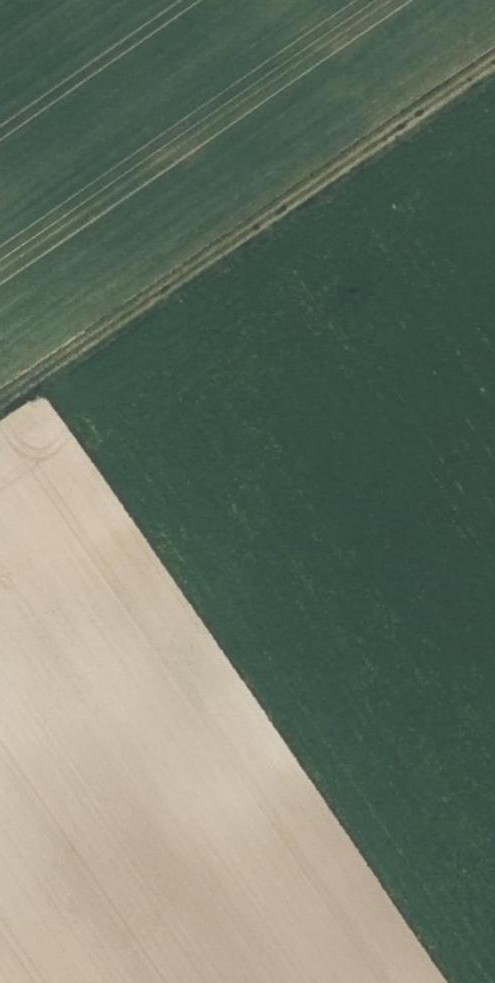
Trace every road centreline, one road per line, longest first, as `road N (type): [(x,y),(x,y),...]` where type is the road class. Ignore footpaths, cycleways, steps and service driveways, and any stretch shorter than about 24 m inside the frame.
road 1 (track): [(0,404),(494,63)]

